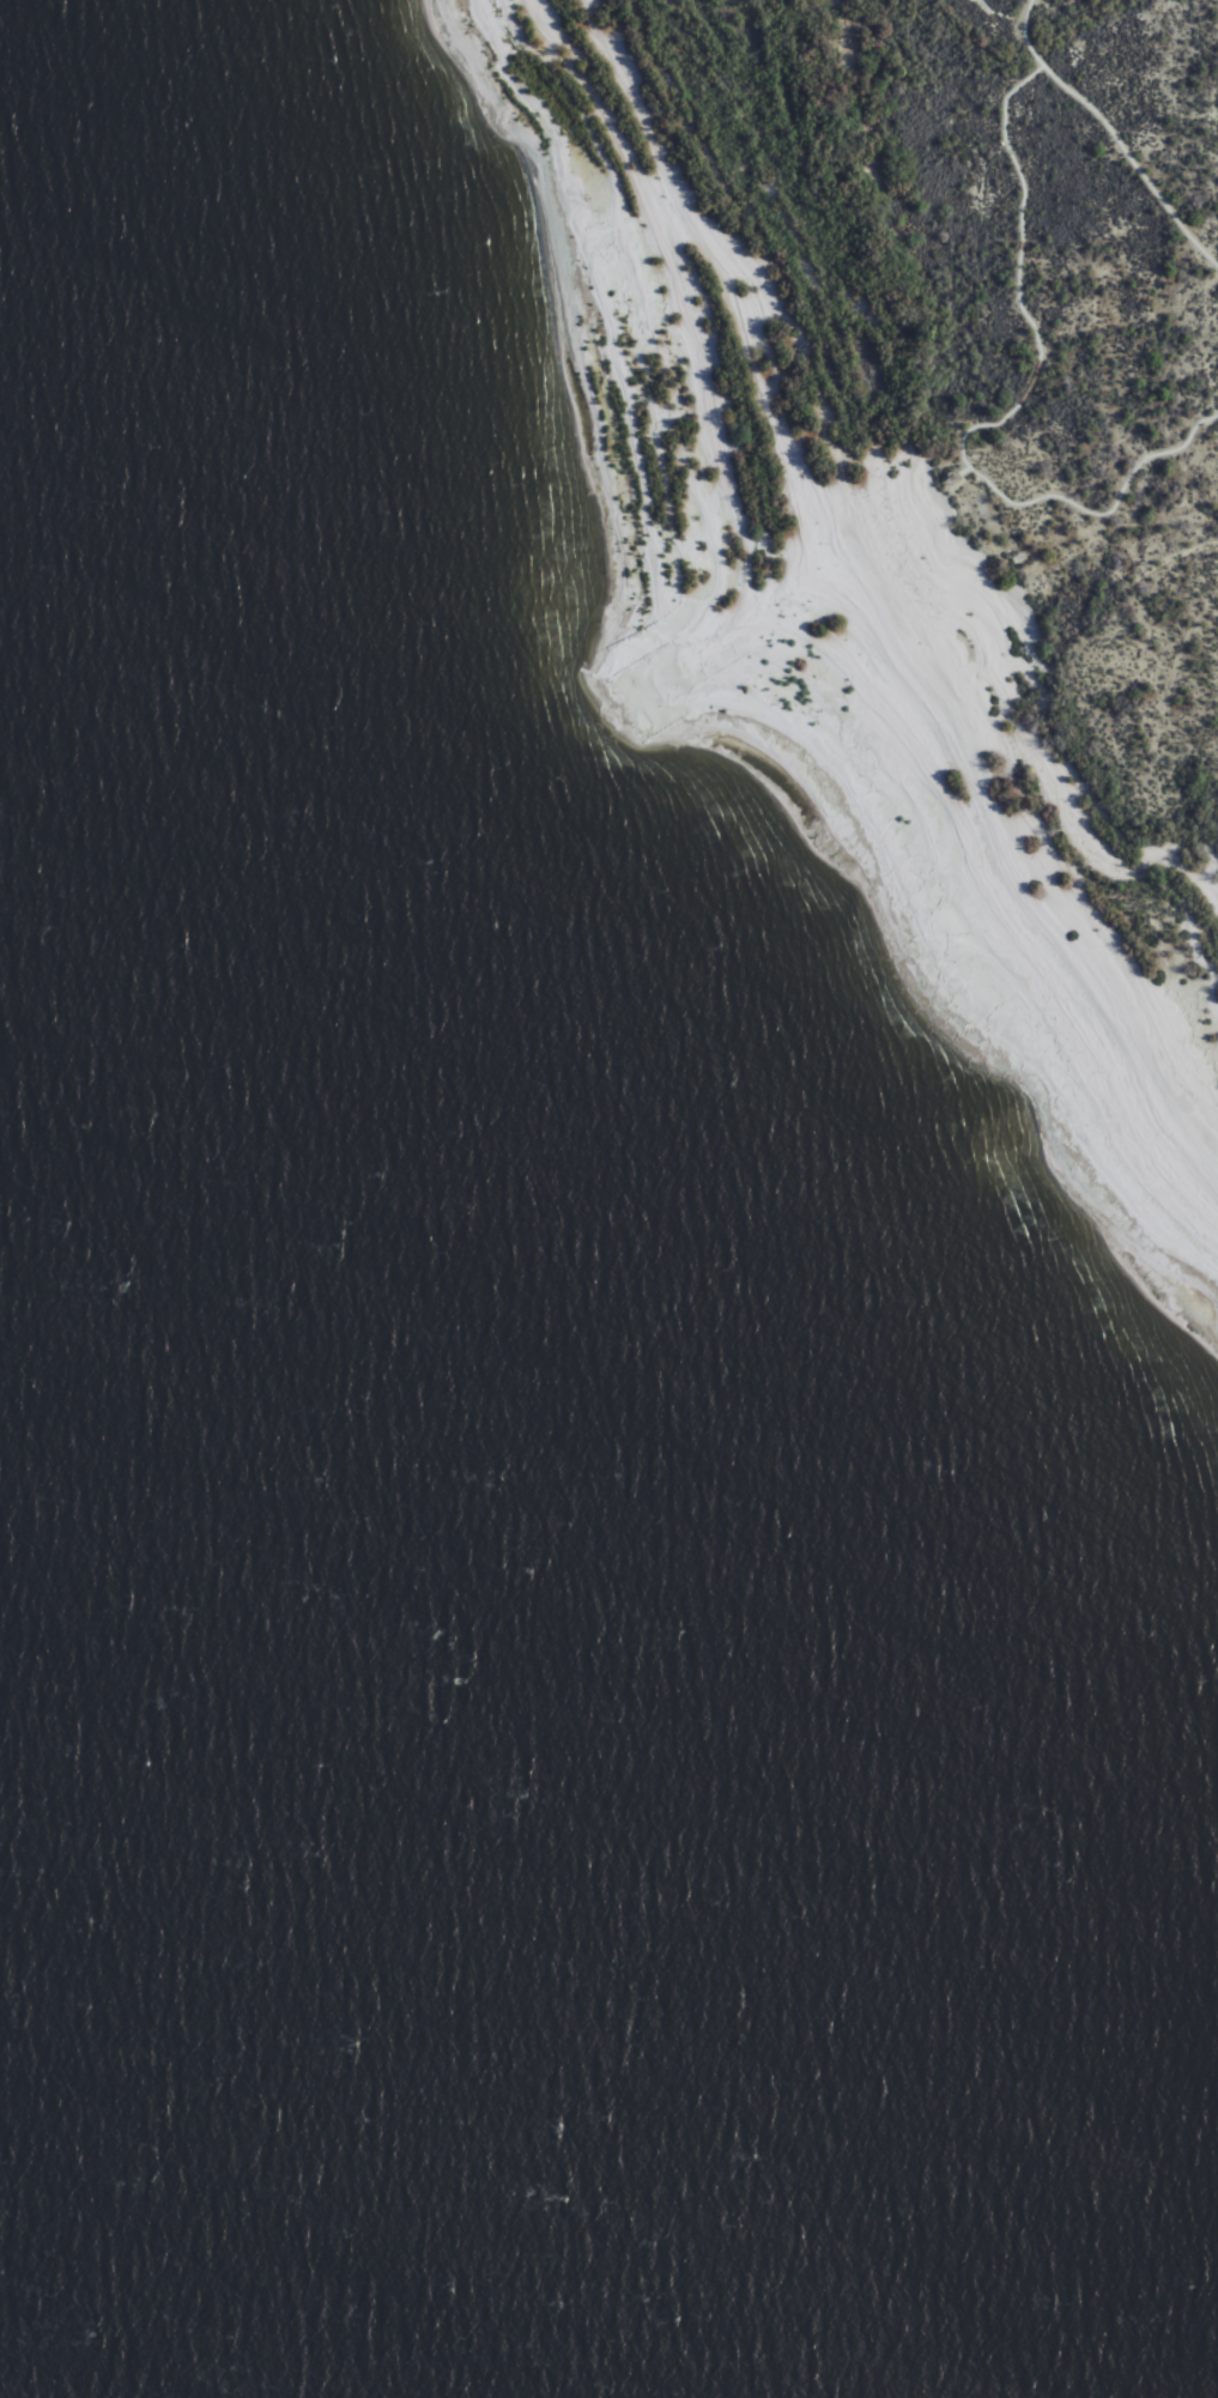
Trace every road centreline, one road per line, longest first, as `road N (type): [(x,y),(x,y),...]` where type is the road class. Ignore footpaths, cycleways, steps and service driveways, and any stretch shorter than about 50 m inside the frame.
road 1 (residential): [(1005,653),(1176,549),(1217,506)]
road 2 (residential): [(1090,813),(1133,788),(1217,650)]

